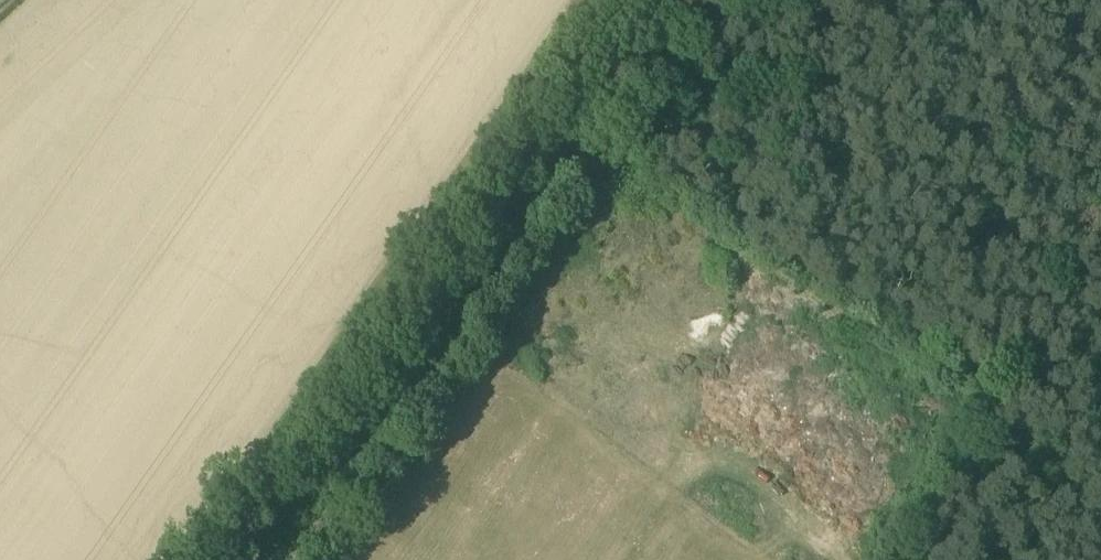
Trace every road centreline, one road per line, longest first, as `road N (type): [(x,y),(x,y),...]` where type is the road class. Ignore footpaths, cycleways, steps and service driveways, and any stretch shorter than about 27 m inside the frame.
road 1 (track): [(1100,284),(941,559)]
road 2 (track): [(823,437),(822,559)]

